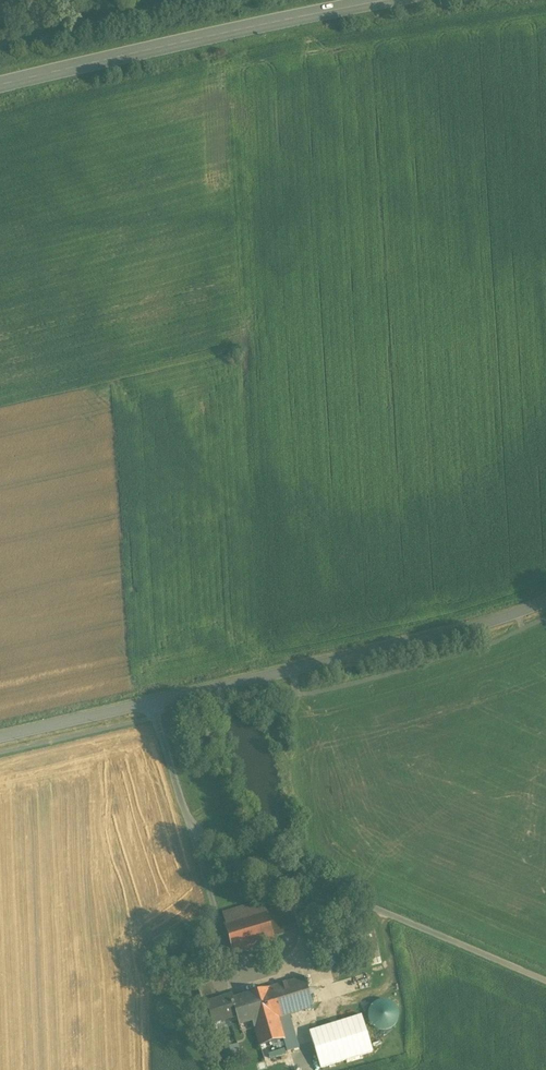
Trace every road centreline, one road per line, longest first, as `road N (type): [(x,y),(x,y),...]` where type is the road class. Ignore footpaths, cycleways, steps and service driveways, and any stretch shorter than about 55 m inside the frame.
road 1 (unclassified): [(151,703),(183,807),(204,836),(545,982)]
road 2 (tertiary): [(151,703),(450,633),(545,602)]
road 3 (primary): [(398,0),(0,84)]
road 4 (tertiary): [(0,736),(151,703)]
road 5 (unclassified): [(205,0),(83,28)]

